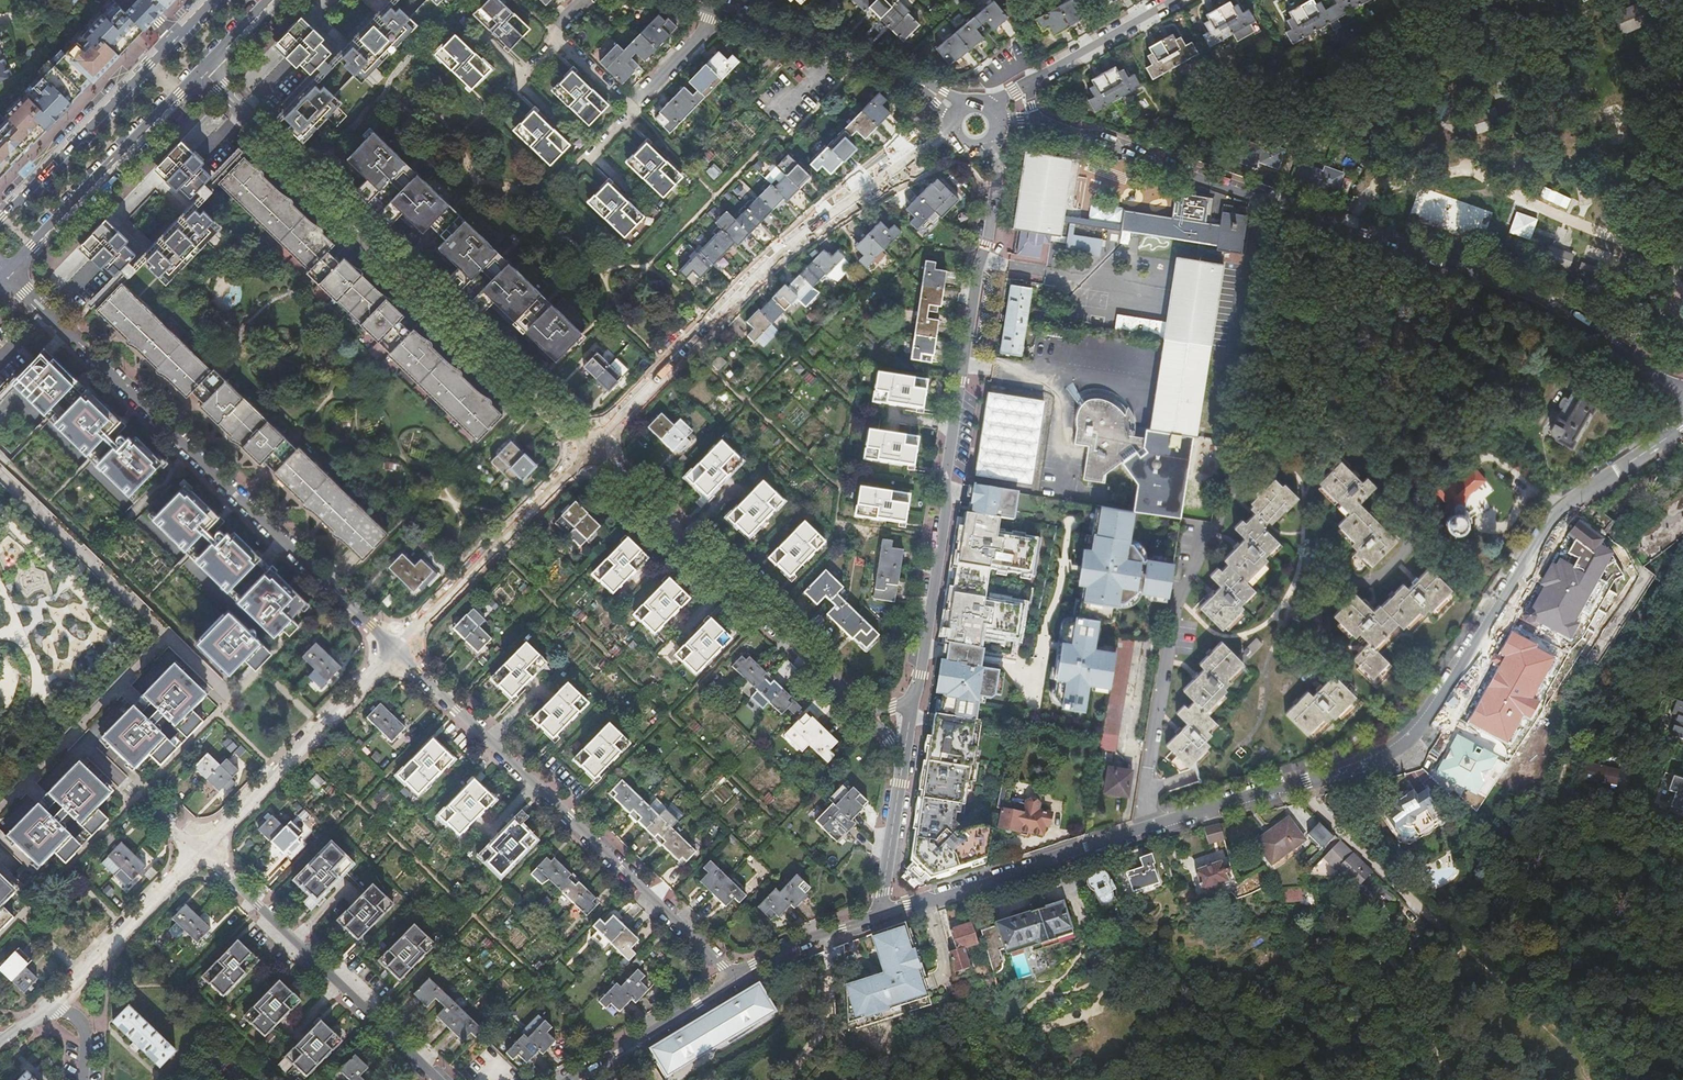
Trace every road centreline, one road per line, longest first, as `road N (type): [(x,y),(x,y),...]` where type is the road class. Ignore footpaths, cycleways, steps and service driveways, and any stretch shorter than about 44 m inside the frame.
road 1 (residential): [(1139,827),(1379,759),(1408,743),(1559,508),(1682,427)]
road 2 (residential): [(1666,383),(1618,354),(1578,308),(1042,123)]
road 3 (residential): [(915,695),(959,379),(991,228),(999,154),(990,141)]
road 4 (residential): [(588,447),(202,70)]
road 5 (residential): [(10,274),(396,649)]
road 6 (residential): [(958,136),(806,233),(588,447)]
road 7 (residential): [(396,649),(733,976)]
road 8 (residential): [(1255,437),(1312,422),(1335,427),(1403,501),(1416,531),(1377,581),(1333,591),(1323,607),(1319,664)]
road 9 (residential): [(588,447),(860,710)]
road 10 (residential): [(1146,792),(1178,595),(1230,509),(1255,437)]
road 11 (residential): [(435,1079),(201,849)]
road 12 (residential): [(582,0),(555,35),(632,111),(725,3)]
road 13 (secondary): [(10,274),(202,70)]
road 14 (residential): [(396,649),(201,849)]
road 15 (residential): [(588,447),(396,649)]
road 16 (residential): [(885,912),(1139,827)]
road 17 (residential): [(960,113),(920,84),(725,3)]
road 18 (secondary): [(176,38),(0,215)]
road 19 (residential): [(201,849),(43,1008)]
road 20 (residential): [(1255,437),(1290,232)]
road 21 (residential): [(569,1079),(733,976)]
road 22 (residential): [(1031,83),(1177,0)]
road 23 (residential): [(733,976),(885,912)]
road 24 (residential): [(904,760),(885,912)]
road 25 (track): [(782,1079),(829,1015),(826,972)]

